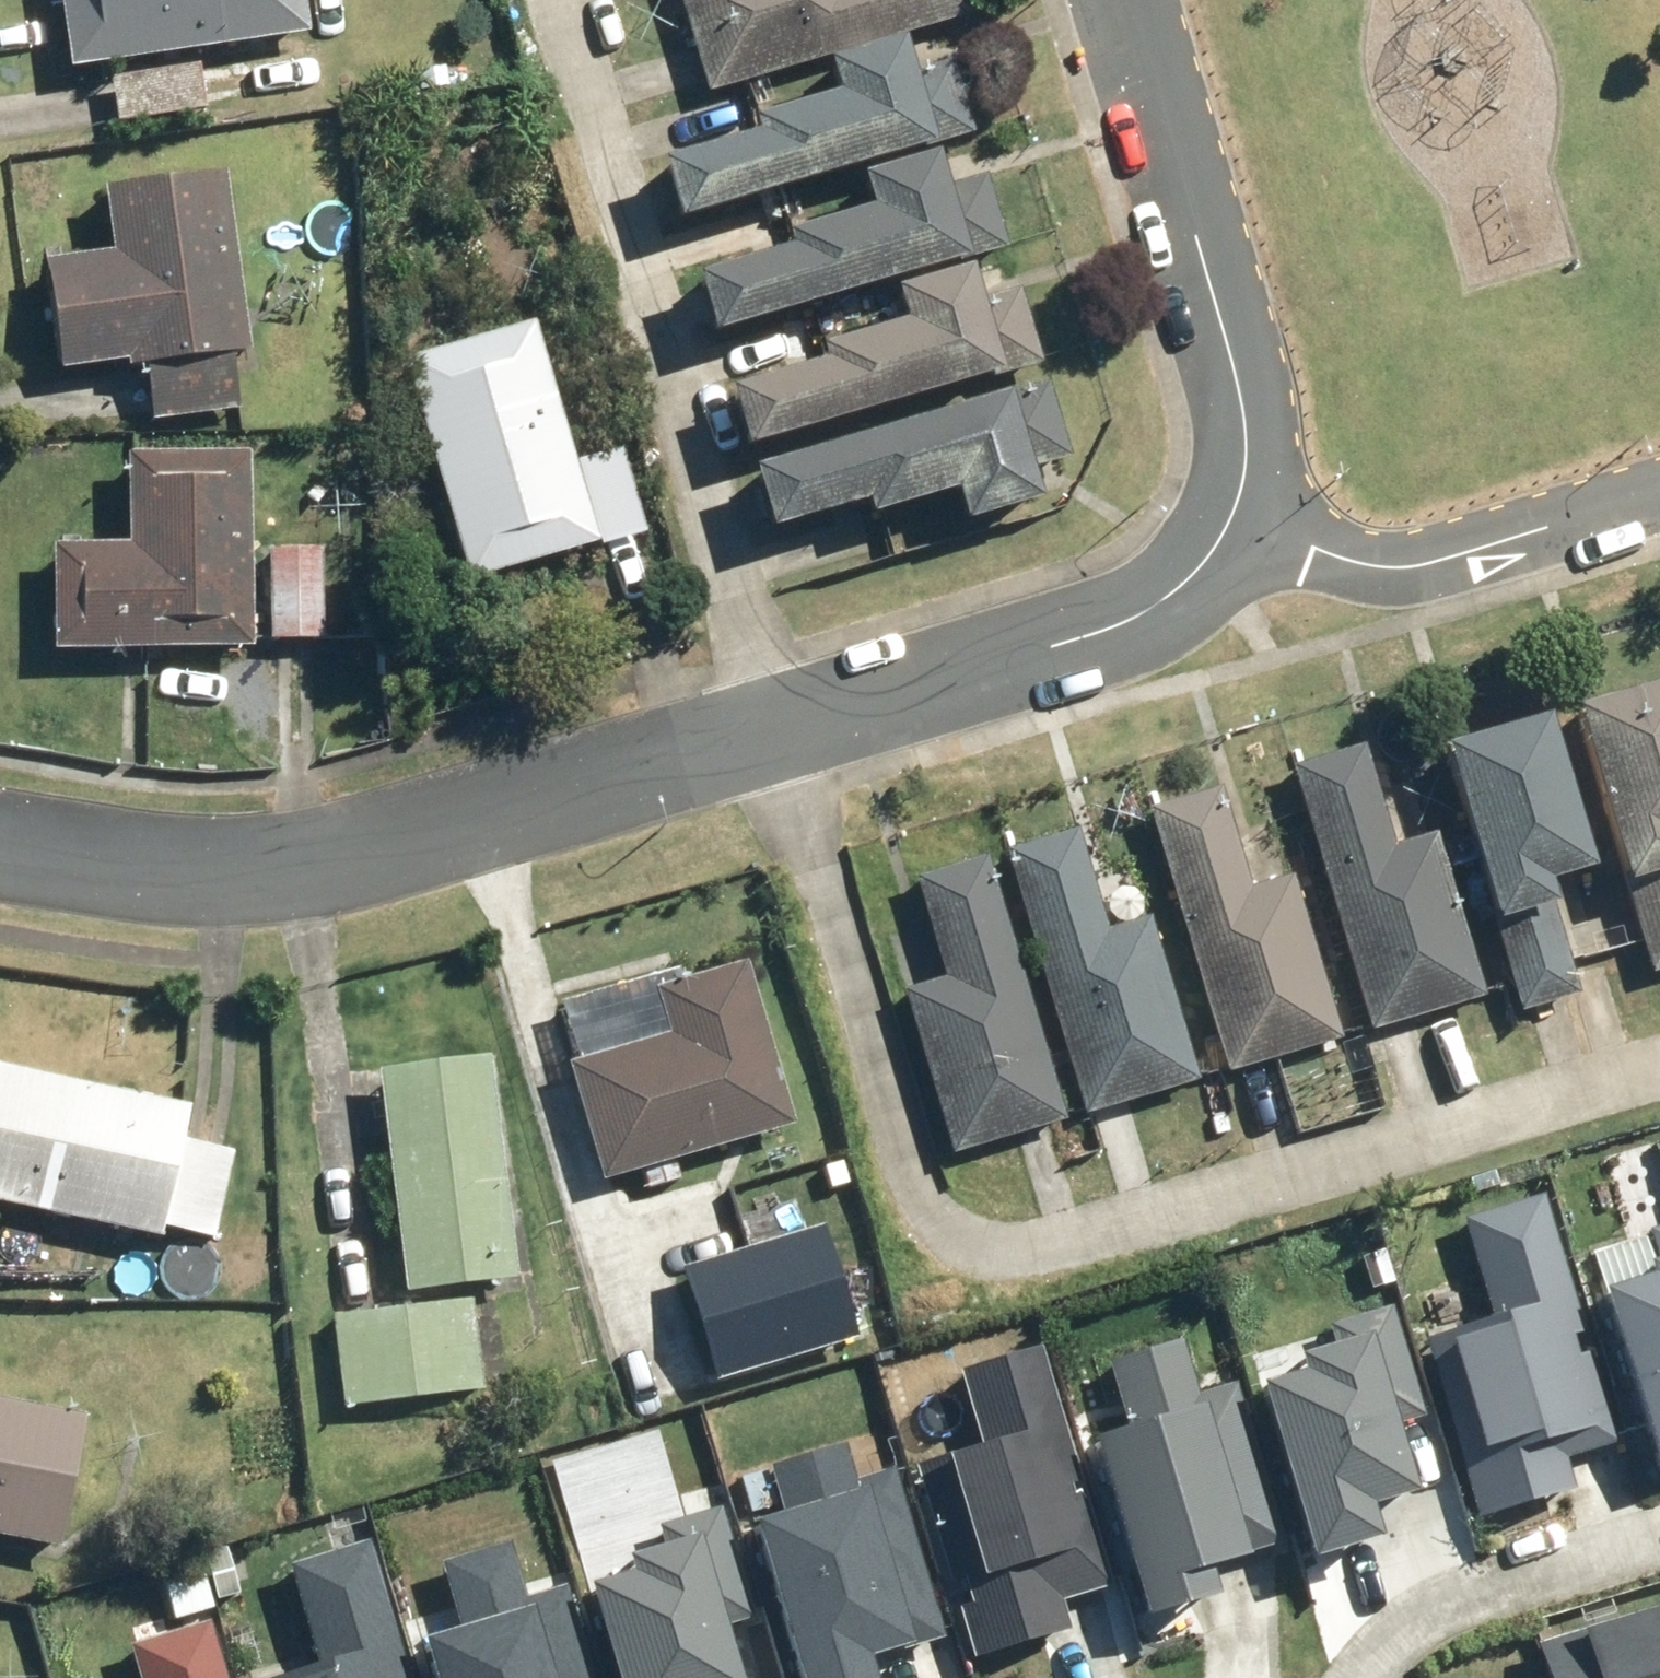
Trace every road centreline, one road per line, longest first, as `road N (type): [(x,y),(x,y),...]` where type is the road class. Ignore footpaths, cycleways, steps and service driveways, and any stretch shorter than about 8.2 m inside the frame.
road 1 (residential): [(763,741),(895,1192),(949,1244),(1013,1258),(1124,1233),(1659,1072)]
road 2 (residential): [(0,847),(159,866),(279,869),(763,741)]
road 3 (residential): [(763,741),(1135,628),(1208,580),(1243,522)]
road 4 (residential): [(1243,522),(1255,473),(1246,410),(1125,0)]
road 5 (residential): [(1243,522),(1363,567),(1442,565),(1659,493)]

